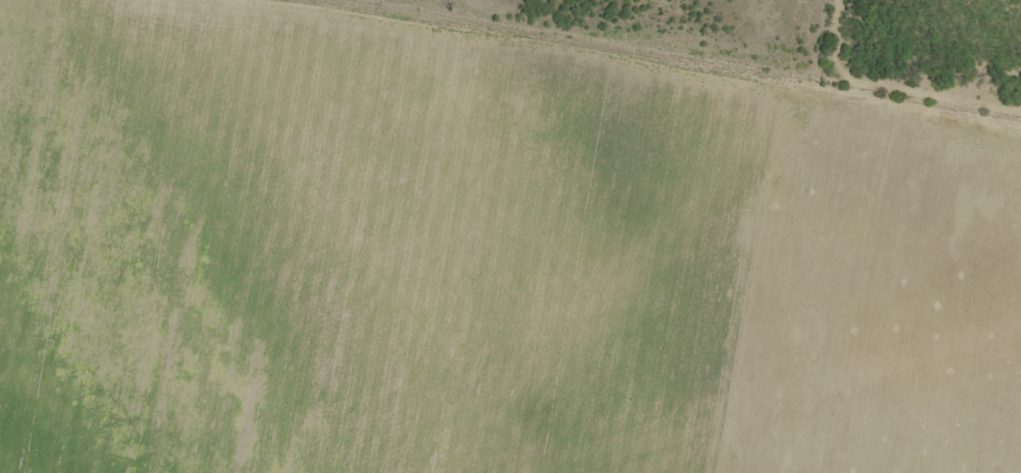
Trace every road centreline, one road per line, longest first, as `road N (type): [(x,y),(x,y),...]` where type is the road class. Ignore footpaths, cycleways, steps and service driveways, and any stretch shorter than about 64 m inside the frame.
road 1 (track): [(420,0),(1020,102)]
road 2 (track): [(428,472),(434,393),(733,97),(748,0)]
road 3 (residential): [(723,472),(1020,385)]

